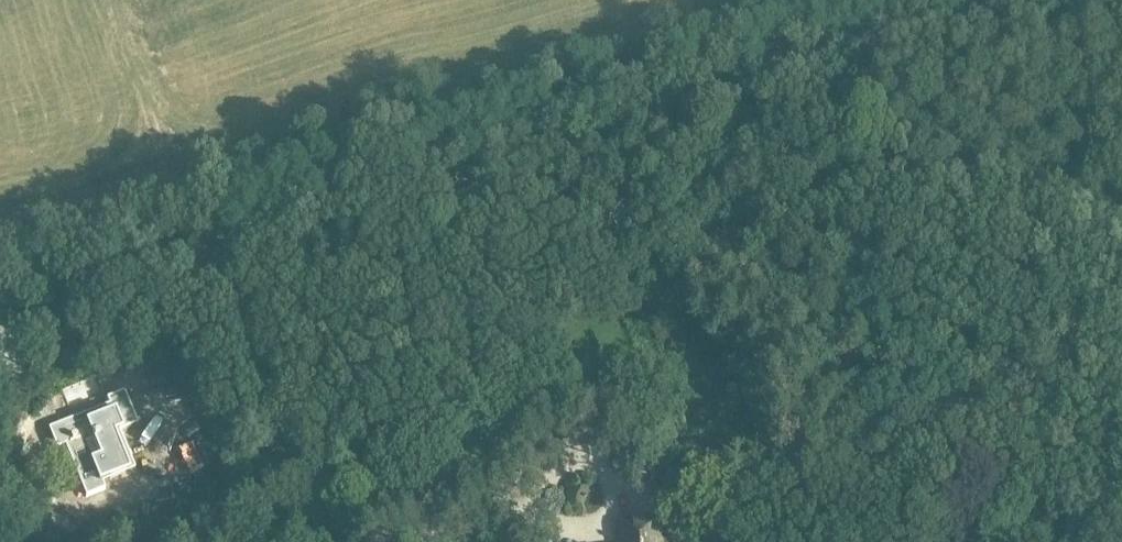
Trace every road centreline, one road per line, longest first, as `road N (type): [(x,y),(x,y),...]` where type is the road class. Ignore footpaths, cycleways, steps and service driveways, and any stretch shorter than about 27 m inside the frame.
road 1 (unclassified): [(322,541),(265,396),(224,260),(237,220),(744,48),(941,0)]
road 2 (track): [(0,216),(188,184),(224,260)]
road 3 (track): [(107,0),(172,187)]
road 4 (track): [(569,523),(506,502),(393,541)]

